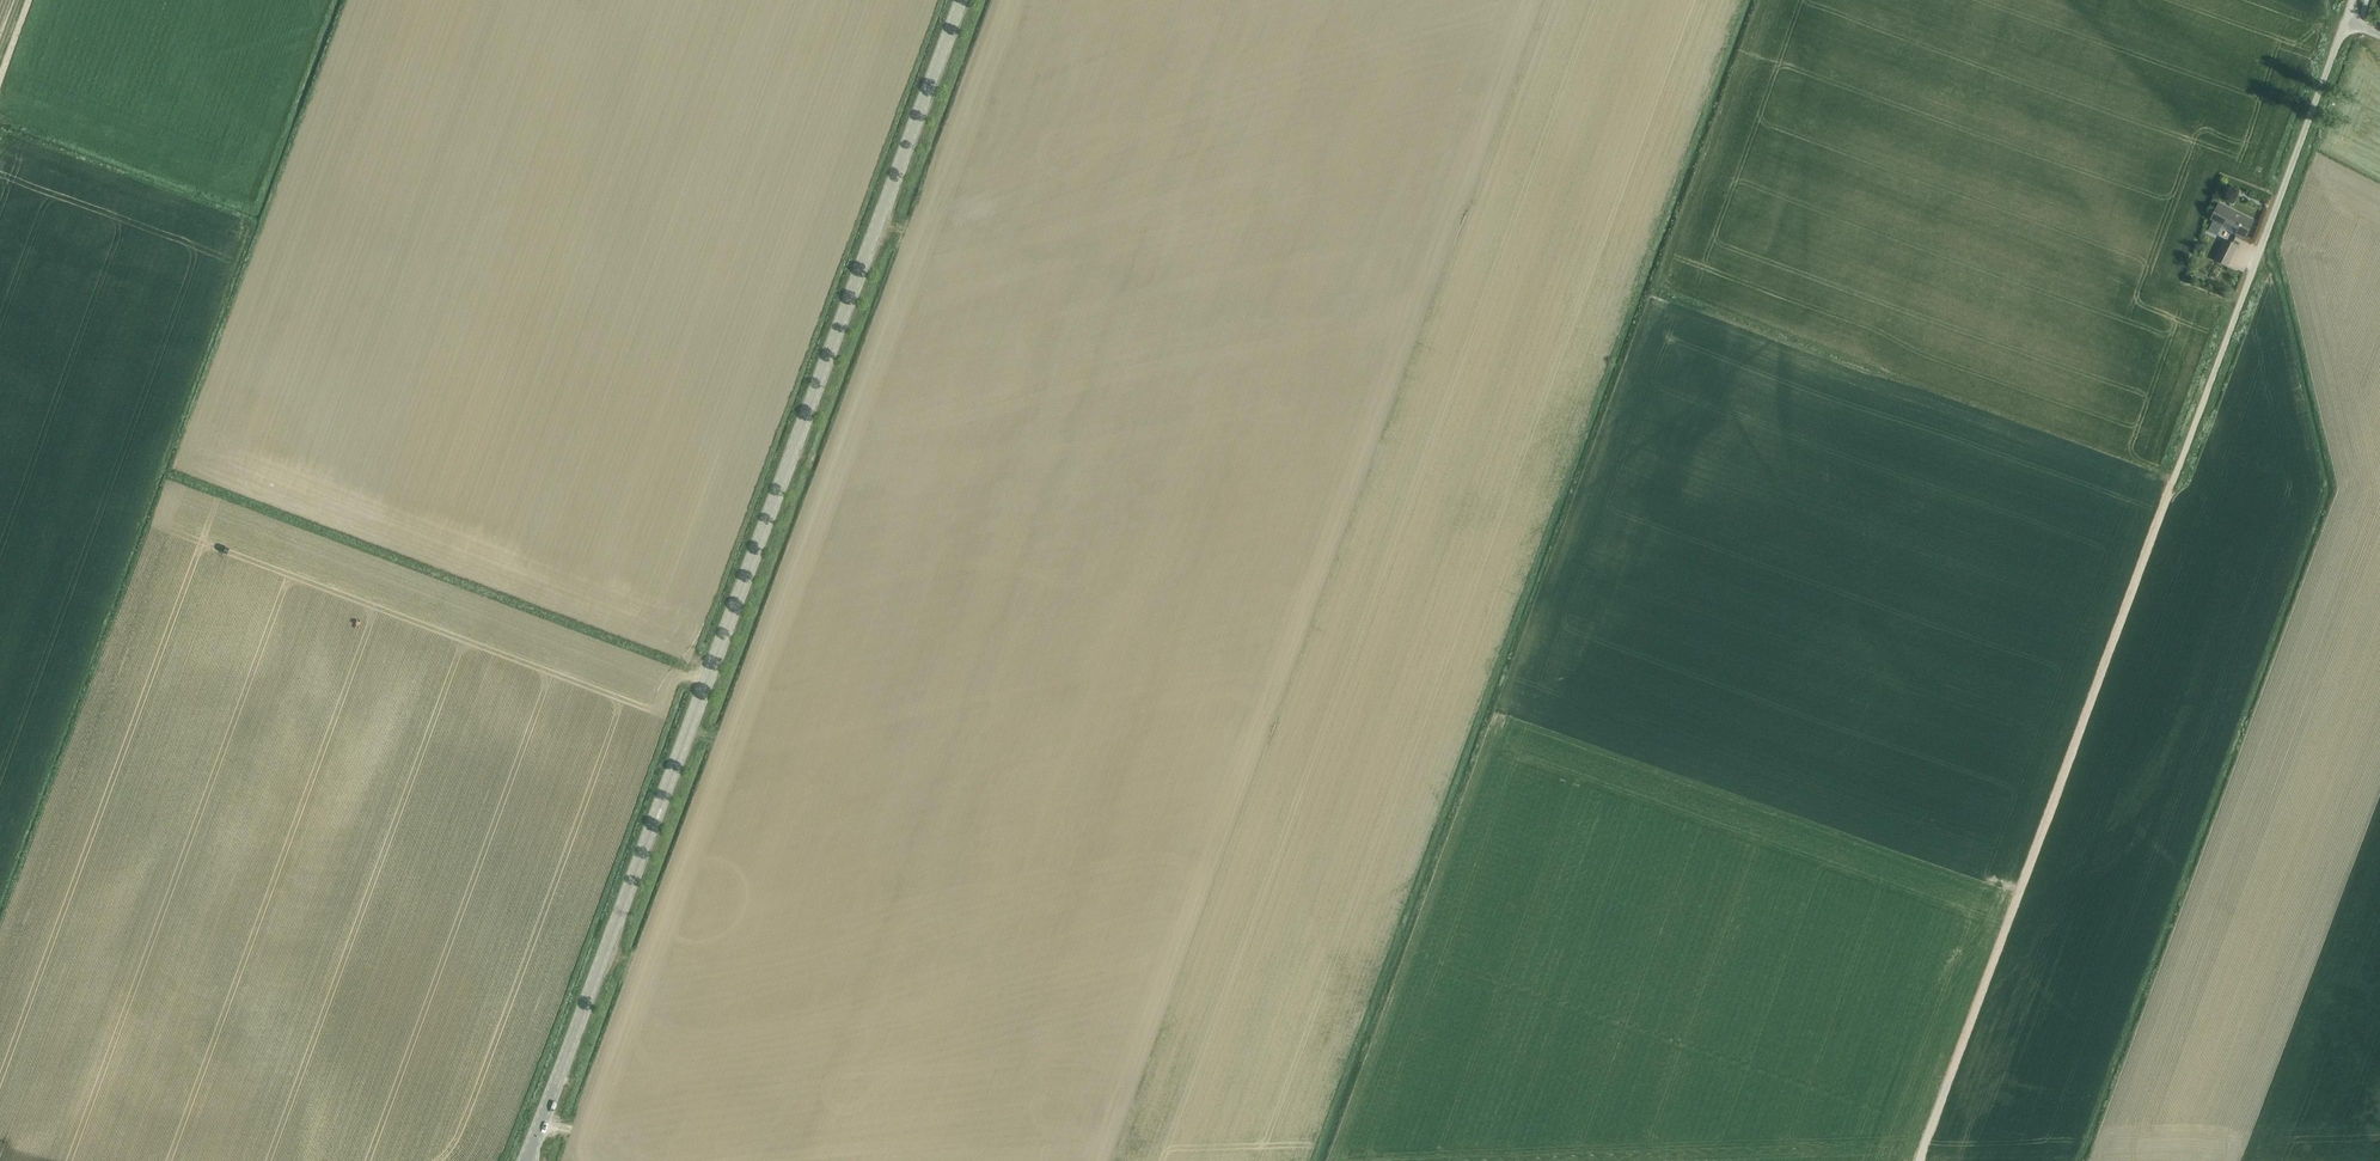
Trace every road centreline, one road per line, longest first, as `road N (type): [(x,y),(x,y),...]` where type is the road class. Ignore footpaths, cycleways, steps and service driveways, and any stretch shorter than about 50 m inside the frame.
road 1 (tertiary): [(527,1160),(963,0)]
road 2 (track): [(1920,1160),(2172,484)]
road 3 (unclassified): [(2172,484),(2353,0)]

